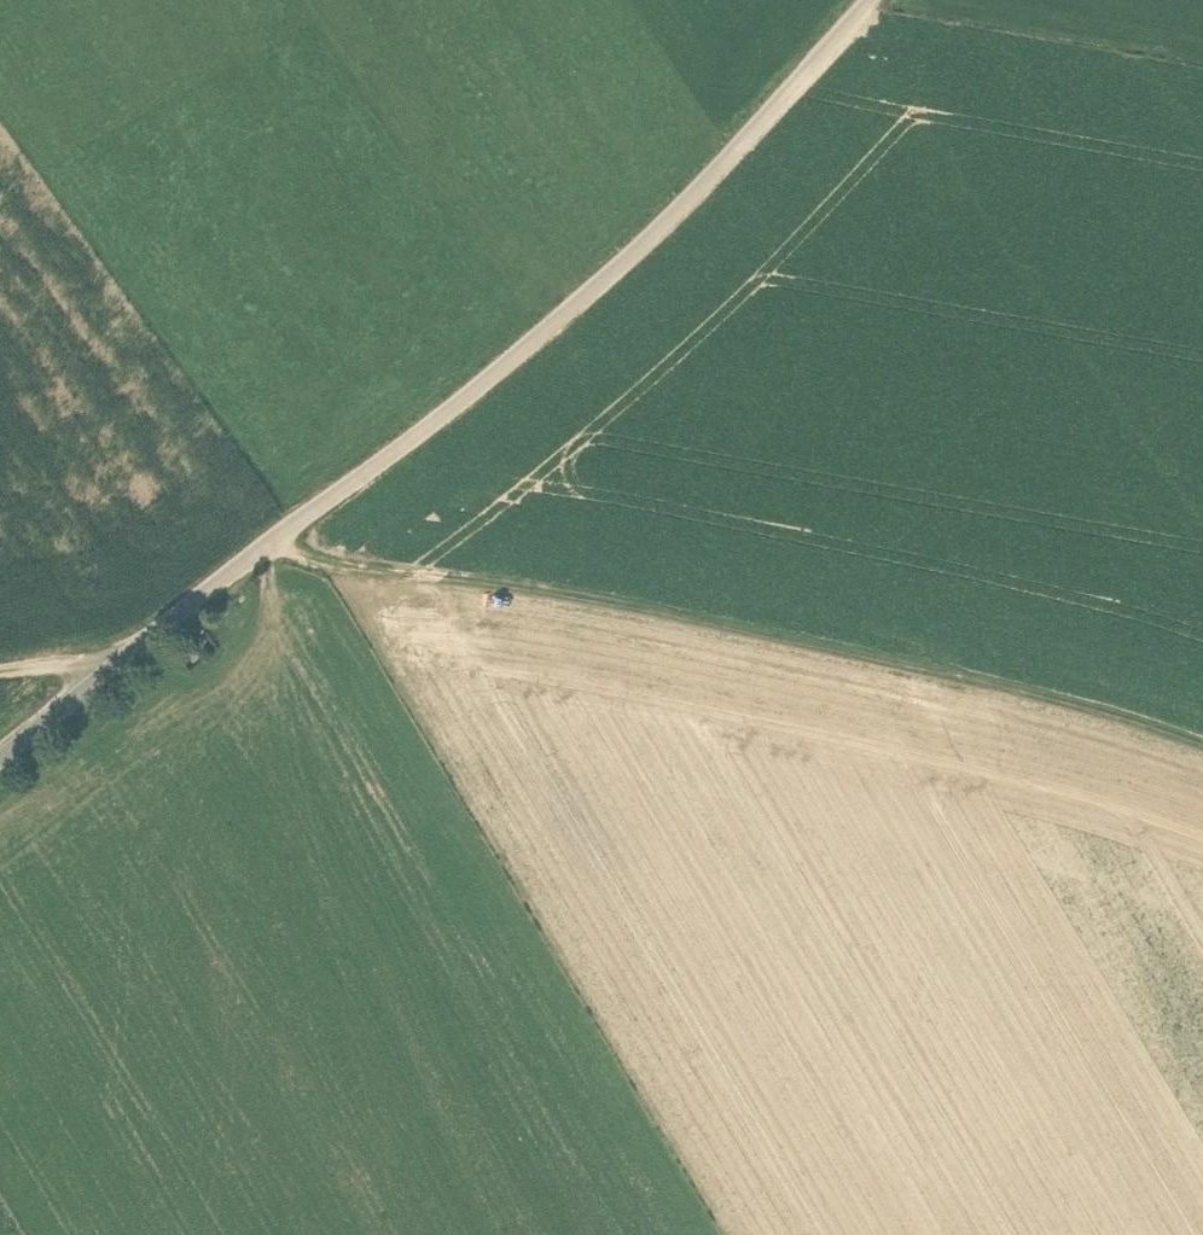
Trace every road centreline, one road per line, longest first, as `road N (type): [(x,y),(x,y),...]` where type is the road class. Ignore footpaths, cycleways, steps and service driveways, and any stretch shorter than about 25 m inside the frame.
road 1 (unclassified): [(0,757),(555,323),(704,184),(871,0)]
road 2 (track): [(273,540),(327,568),(585,598),(1092,707),(1202,744)]
road 3 (track): [(121,660),(0,670)]

